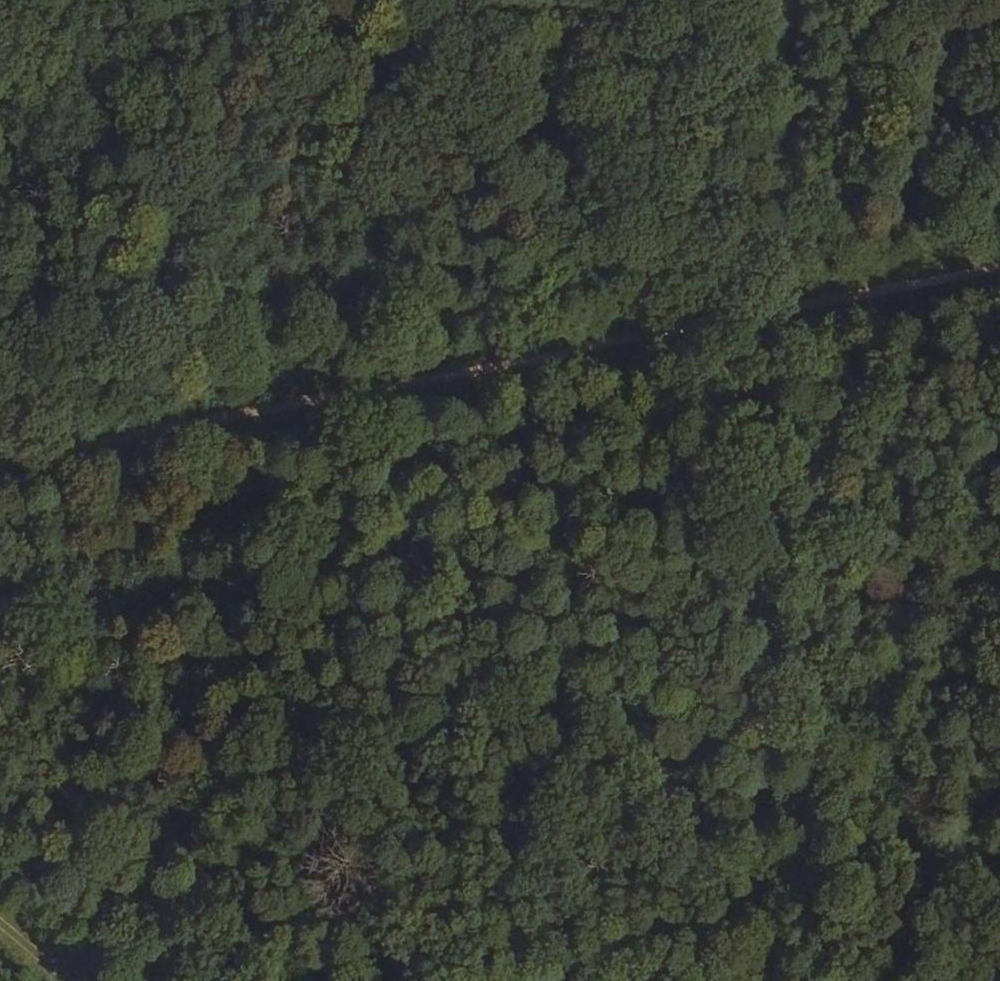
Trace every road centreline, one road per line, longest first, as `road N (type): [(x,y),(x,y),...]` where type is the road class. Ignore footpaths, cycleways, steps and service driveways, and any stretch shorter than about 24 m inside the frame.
road 1 (track): [(999,286),(780,332),(0,463)]
road 2 (track): [(762,980),(780,332)]
road 3 (track): [(807,0),(780,332)]

